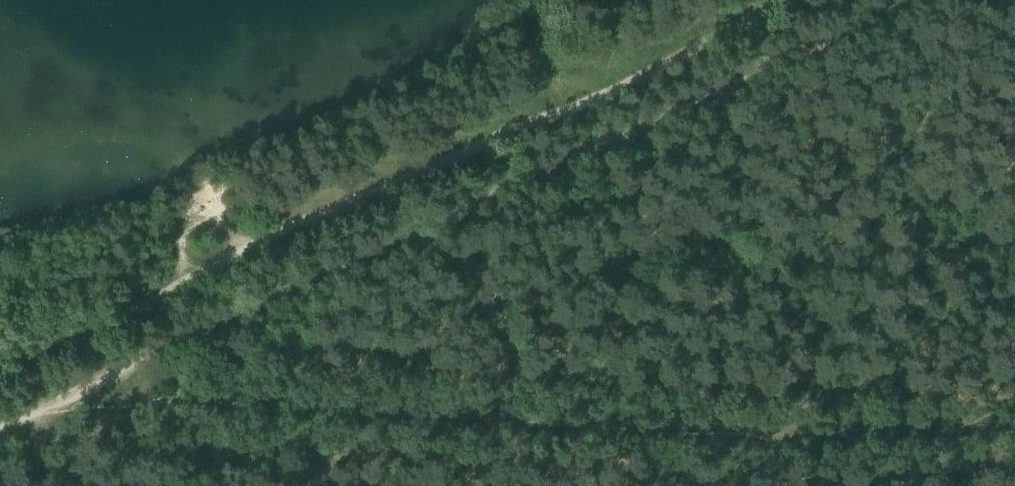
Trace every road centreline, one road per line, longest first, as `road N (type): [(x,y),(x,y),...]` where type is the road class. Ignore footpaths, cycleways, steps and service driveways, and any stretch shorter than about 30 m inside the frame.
road 1 (unclassified): [(944,0),(0,445)]
road 2 (track): [(119,389),(763,430),(754,485)]
road 3 (track): [(1014,427),(763,430)]

